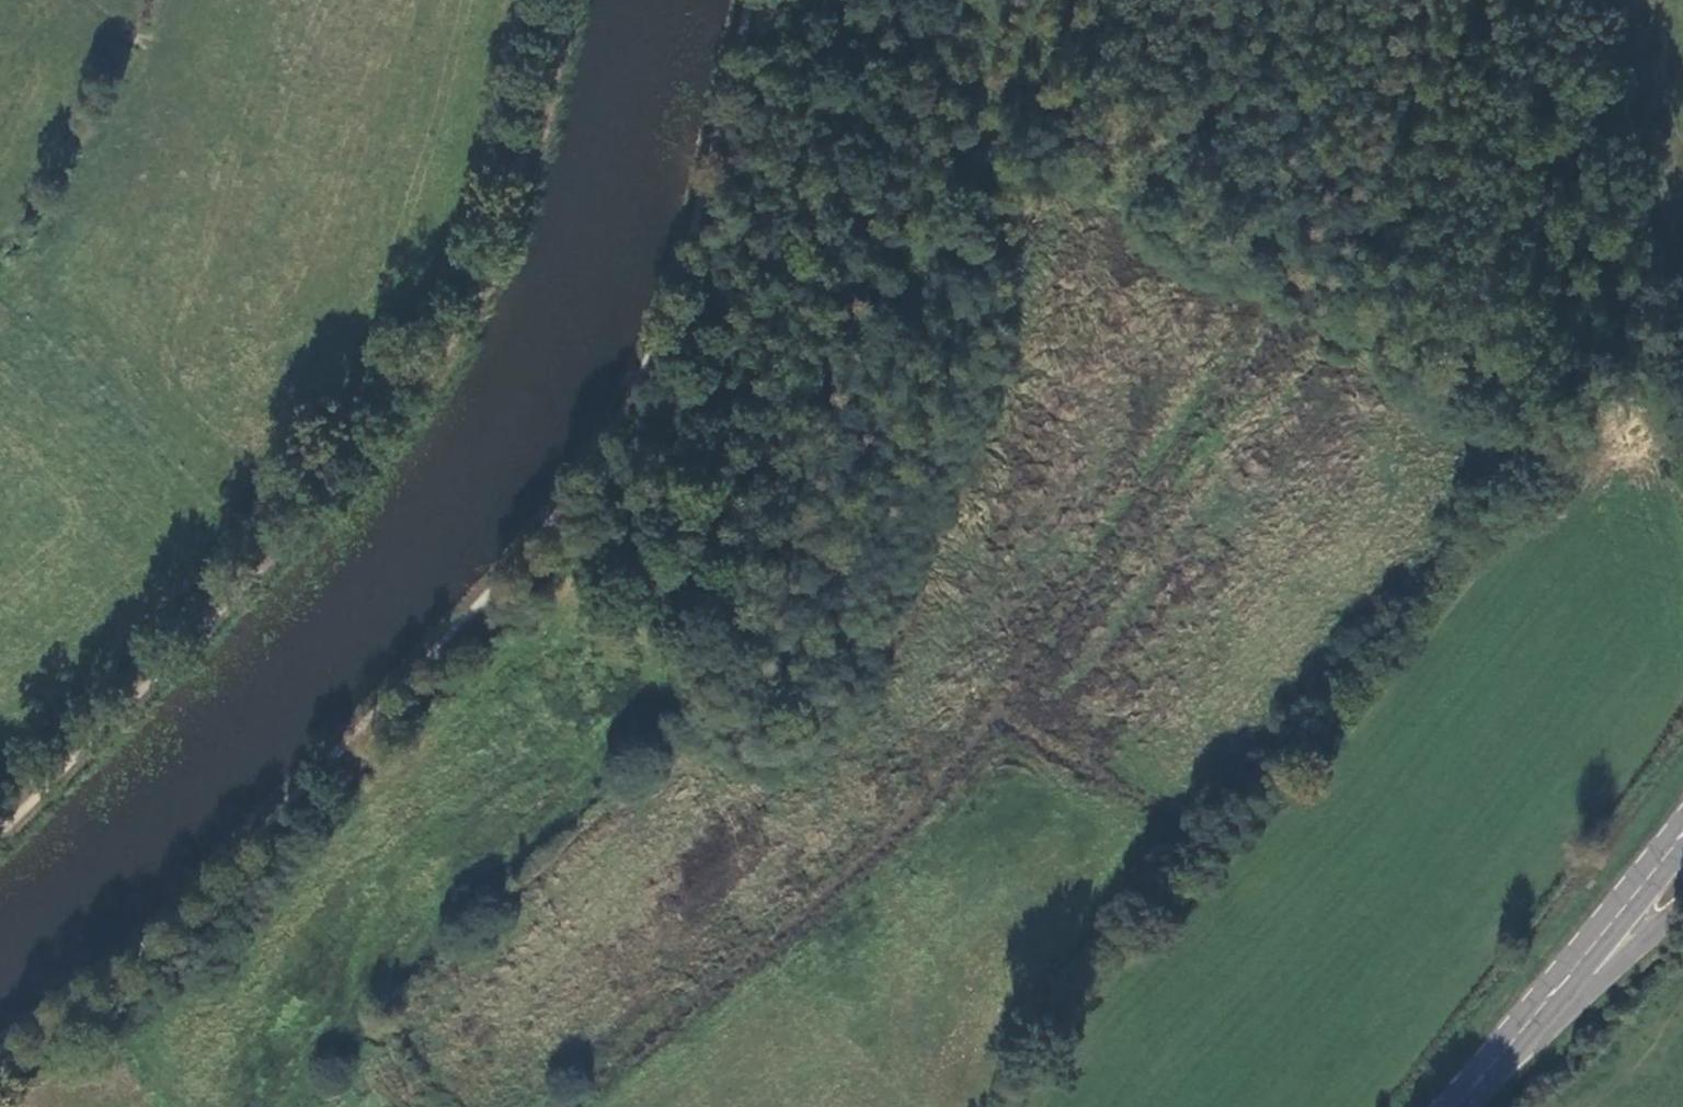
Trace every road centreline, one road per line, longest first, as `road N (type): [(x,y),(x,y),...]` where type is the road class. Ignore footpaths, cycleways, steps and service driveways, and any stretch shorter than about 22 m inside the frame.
road 1 (secondary): [(1443,1106),(1682,814)]
road 2 (track): [(1682,461),(1572,130)]

